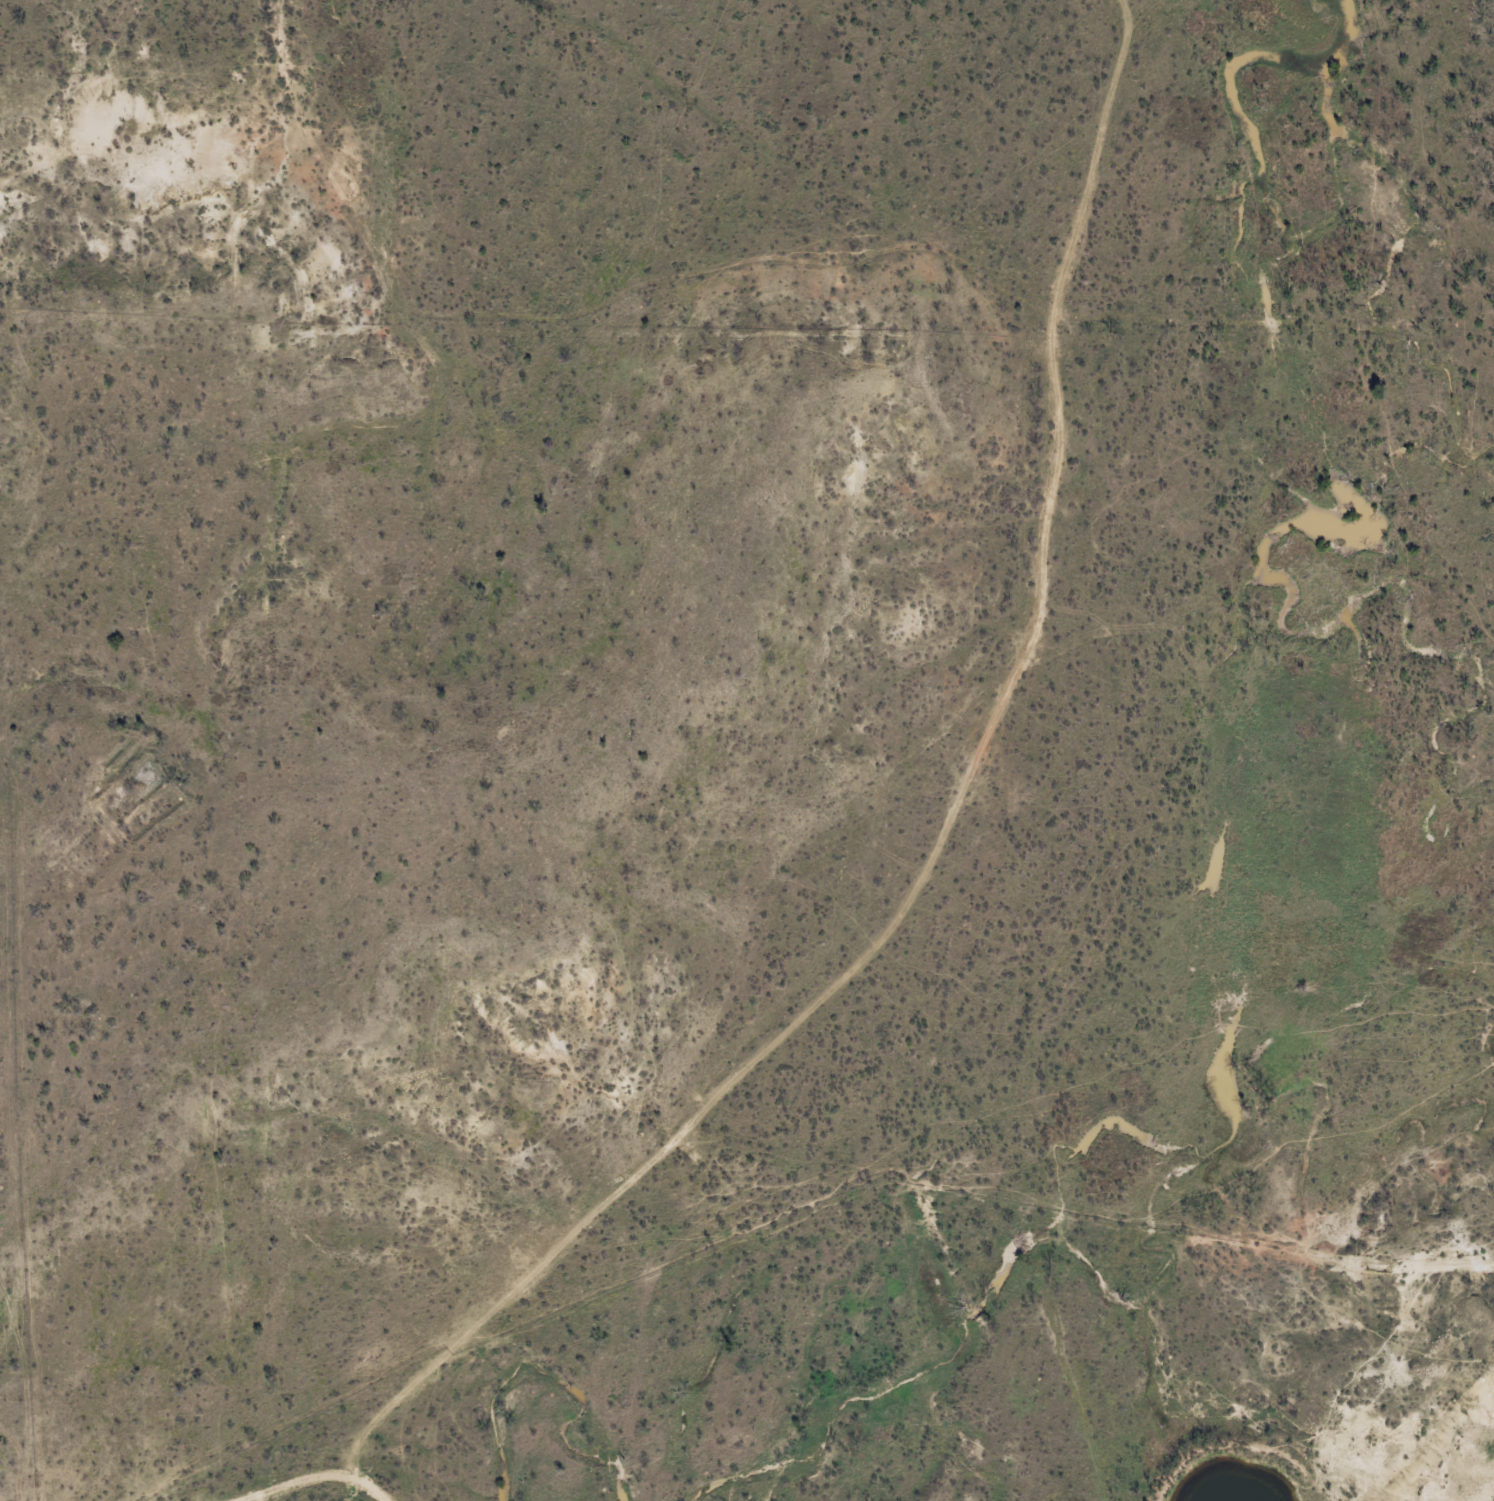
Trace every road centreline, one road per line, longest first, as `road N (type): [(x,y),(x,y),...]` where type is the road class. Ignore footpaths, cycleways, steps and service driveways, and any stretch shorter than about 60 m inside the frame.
road 1 (residential): [(361,1500),(371,1459),(539,1342),(620,1260),(681,1163),(940,898),(1027,684),(1108,168),(1149,45),(1149,0)]

